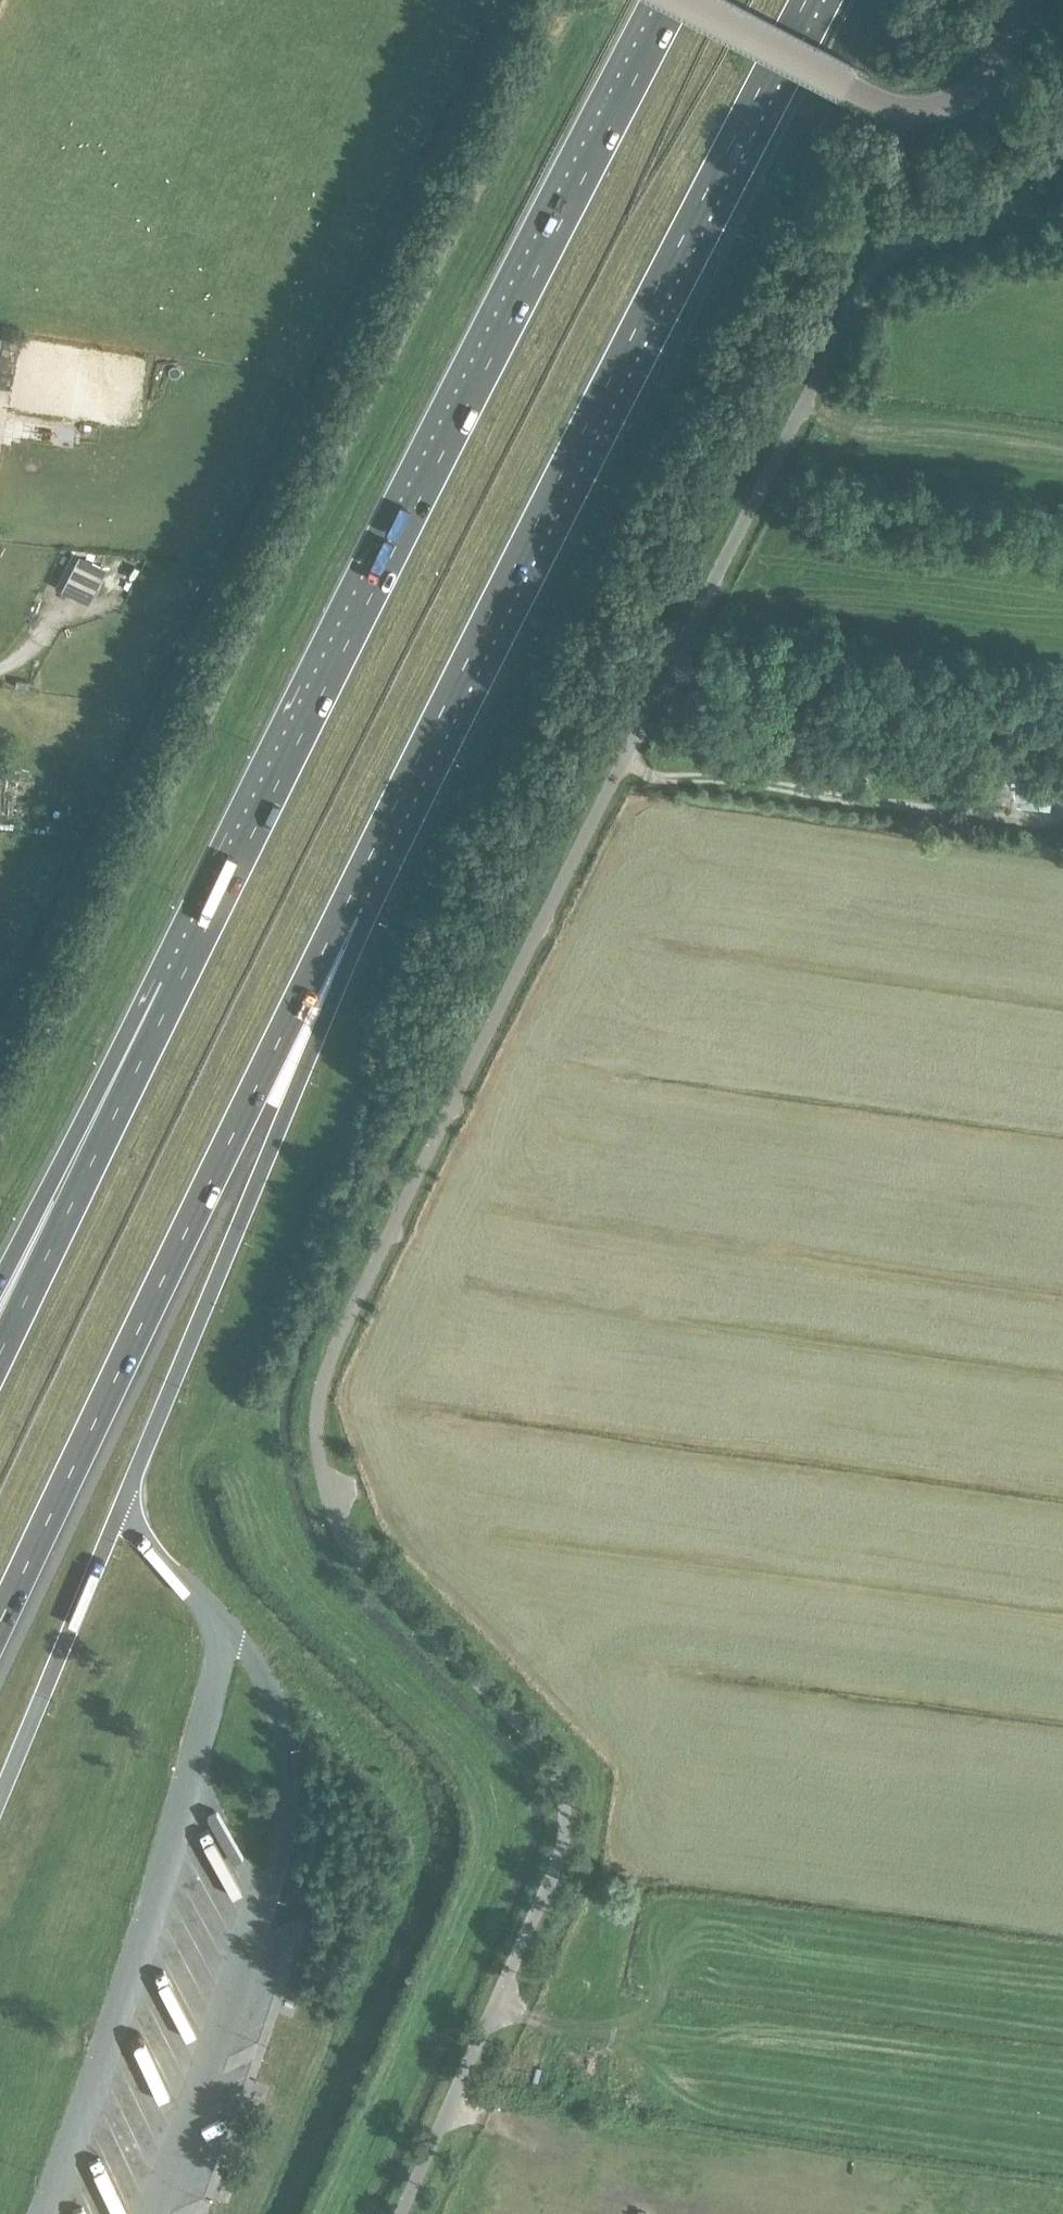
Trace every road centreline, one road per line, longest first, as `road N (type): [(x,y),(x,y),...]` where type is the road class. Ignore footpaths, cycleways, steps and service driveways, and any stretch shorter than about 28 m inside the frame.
road 1 (unclassified): [(405,2213),(558,1868),(566,1805),(538,1741),(345,1540),(318,1445),(321,1385),(874,277),(896,252),(1028,199),(1062,166)]
road 2 (motorway): [(677,0),(179,987)]
road 3 (motorway): [(348,902),(810,0)]
road 4 (motorway): [(0,1629),(348,902)]
road 5 (motorway): [(128,1494),(306,1064),(348,902)]
road 6 (track): [(1062,815),(1023,822),(678,780),(624,766)]
road 7 (motorway): [(179,987),(0,1360)]
road 8 (motorway): [(179,987),(76,1137),(0,1289)]
road 9 (unclassified): [(844,86),(903,111),(945,107),(987,76),(1028,0)]
road 10 (unclassified): [(844,86),(680,0)]

